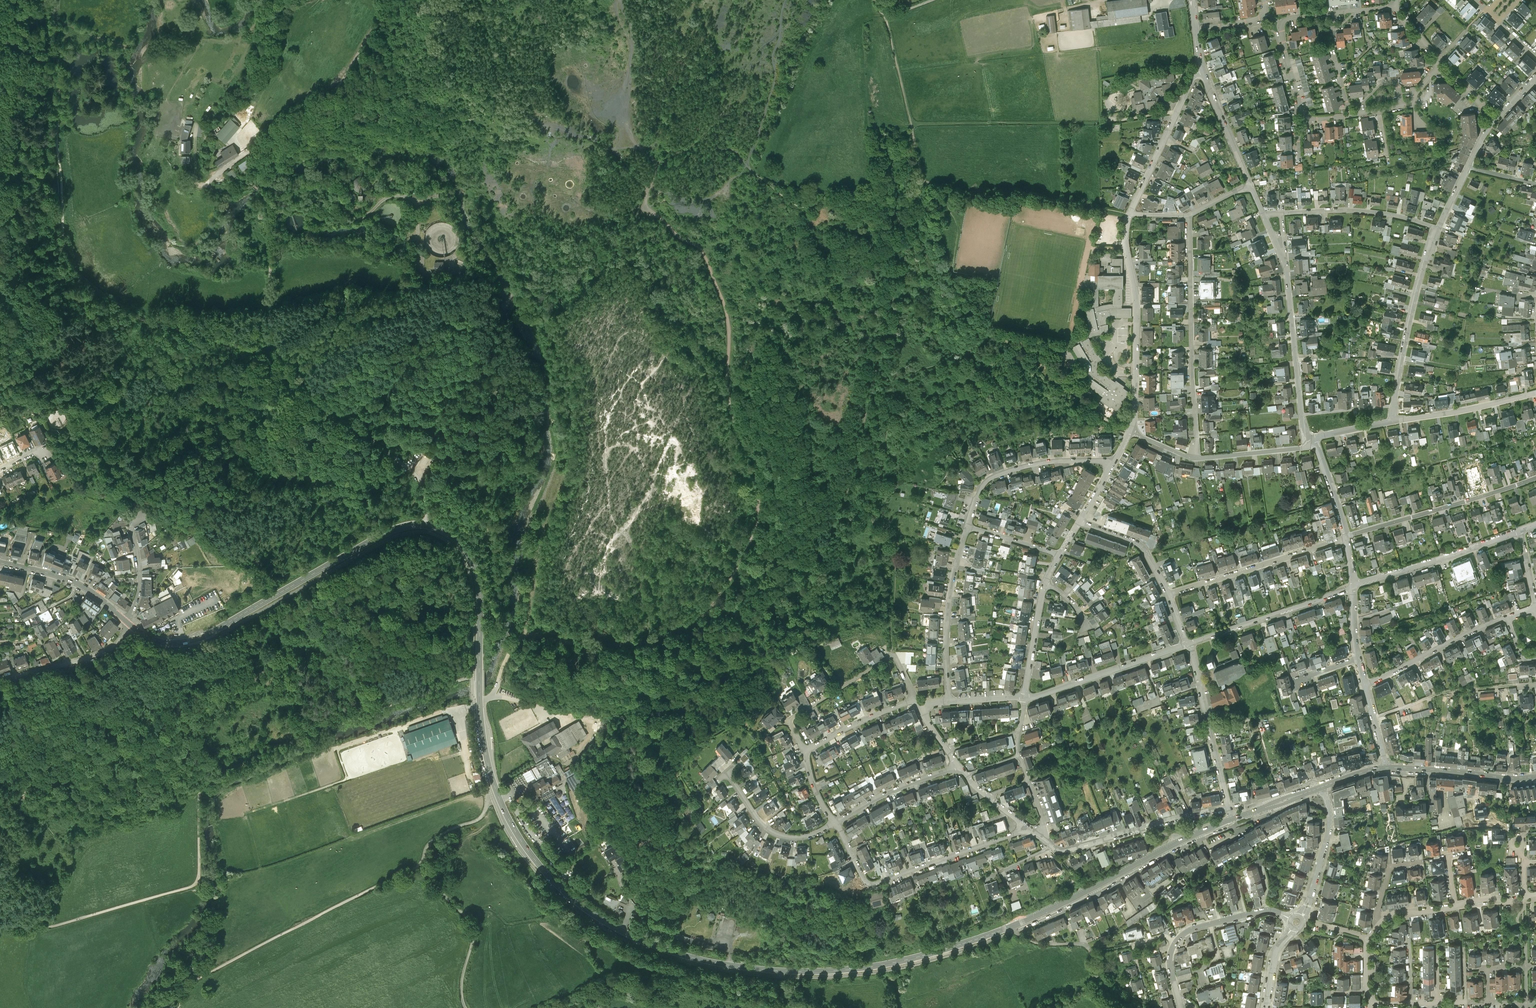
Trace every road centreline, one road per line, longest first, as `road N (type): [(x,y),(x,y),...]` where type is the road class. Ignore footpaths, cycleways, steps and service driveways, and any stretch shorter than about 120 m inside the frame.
road 1 (secondary): [(727,968),(610,926),(570,899),(519,839),(484,742),(477,574),(461,544),(442,530),(408,526),(382,535),(197,638),(164,641),(128,622)]
road 2 (track): [(473,677),(208,778),(198,798),(194,885),(54,926),(0,921)]
road 3 (secondary): [(1232,821),(956,948),(845,972),(727,968)]
road 4 (track): [(265,356),(152,325),(74,267),(65,247),(57,144),(55,0)]
road 5 (track): [(118,640),(147,707),(89,722),(65,766),(29,792),(16,857),(0,884)]
road 6 (track): [(173,1007),(200,971),(427,854)]
road 7 (unclassified): [(208,182),(326,97),(387,0)]
road 8 (residential): [(1191,217),(1197,458)]
road 9 (residential): [(833,820),(868,878),(1028,826)]
road 10 (residential): [(1130,214),(1125,241),(1136,300),(1130,431)]
road 11 (residential): [(1307,118),(1284,22),(1398,6)]
road 12 (residential): [(1347,538),(1535,478)]
road 13 (residential): [(1168,595),(1347,538)]
road 14 (residential): [(1229,809),(1066,847),(1051,843)]
road 15 (residential): [(1394,406),(1413,307),(1440,230)]
road 16 (residential): [(967,527),(996,476),(1068,460),(1113,464)]
road 17 (residential): [(1353,584),(1520,530)]
road 18 (residential): [(951,699),(951,599),(967,527)]
road 19 (track): [(427,854),(433,878),(476,924),(462,983),(468,1007)]
road 20 (residential): [(1191,644),(1353,584)]
road 21 (residential): [(1025,698),(1188,645)]
road 22 (residential): [(1302,413),(1282,249)]
road 23 (residential): [(1204,69),(1130,214)]
road 24 (residential): [(1440,230),(1377,213),(1280,212)]
road 25 (residential): [(1365,683),(1507,618)]
road 26 (residential): [(894,655),(790,717),(804,748)]
road 27 (secondary): [(1535,778),(1386,769)]
road 28 (residential): [(128,622),(106,650),(0,680)]
road 29 (track): [(267,197),(274,341)]
road 30 (secondary): [(128,622),(78,584),(0,563)]
road 31 (residential): [(1394,420),(1535,393)]
road 32 (residential): [(833,820),(811,832),(776,831),(726,770)]
road 33 (residential): [(1320,788),(1329,833),(1300,918)]
road 34 (residential): [(956,765),(833,820)]
road 35 (residential): [(1229,809),(1199,685)]
road 36 (residential): [(1252,186),(1204,69)]
road 37 (residential): [(1168,595),(1139,543),(1078,523)]
road 38 (residential): [(914,699),(804,748)]

